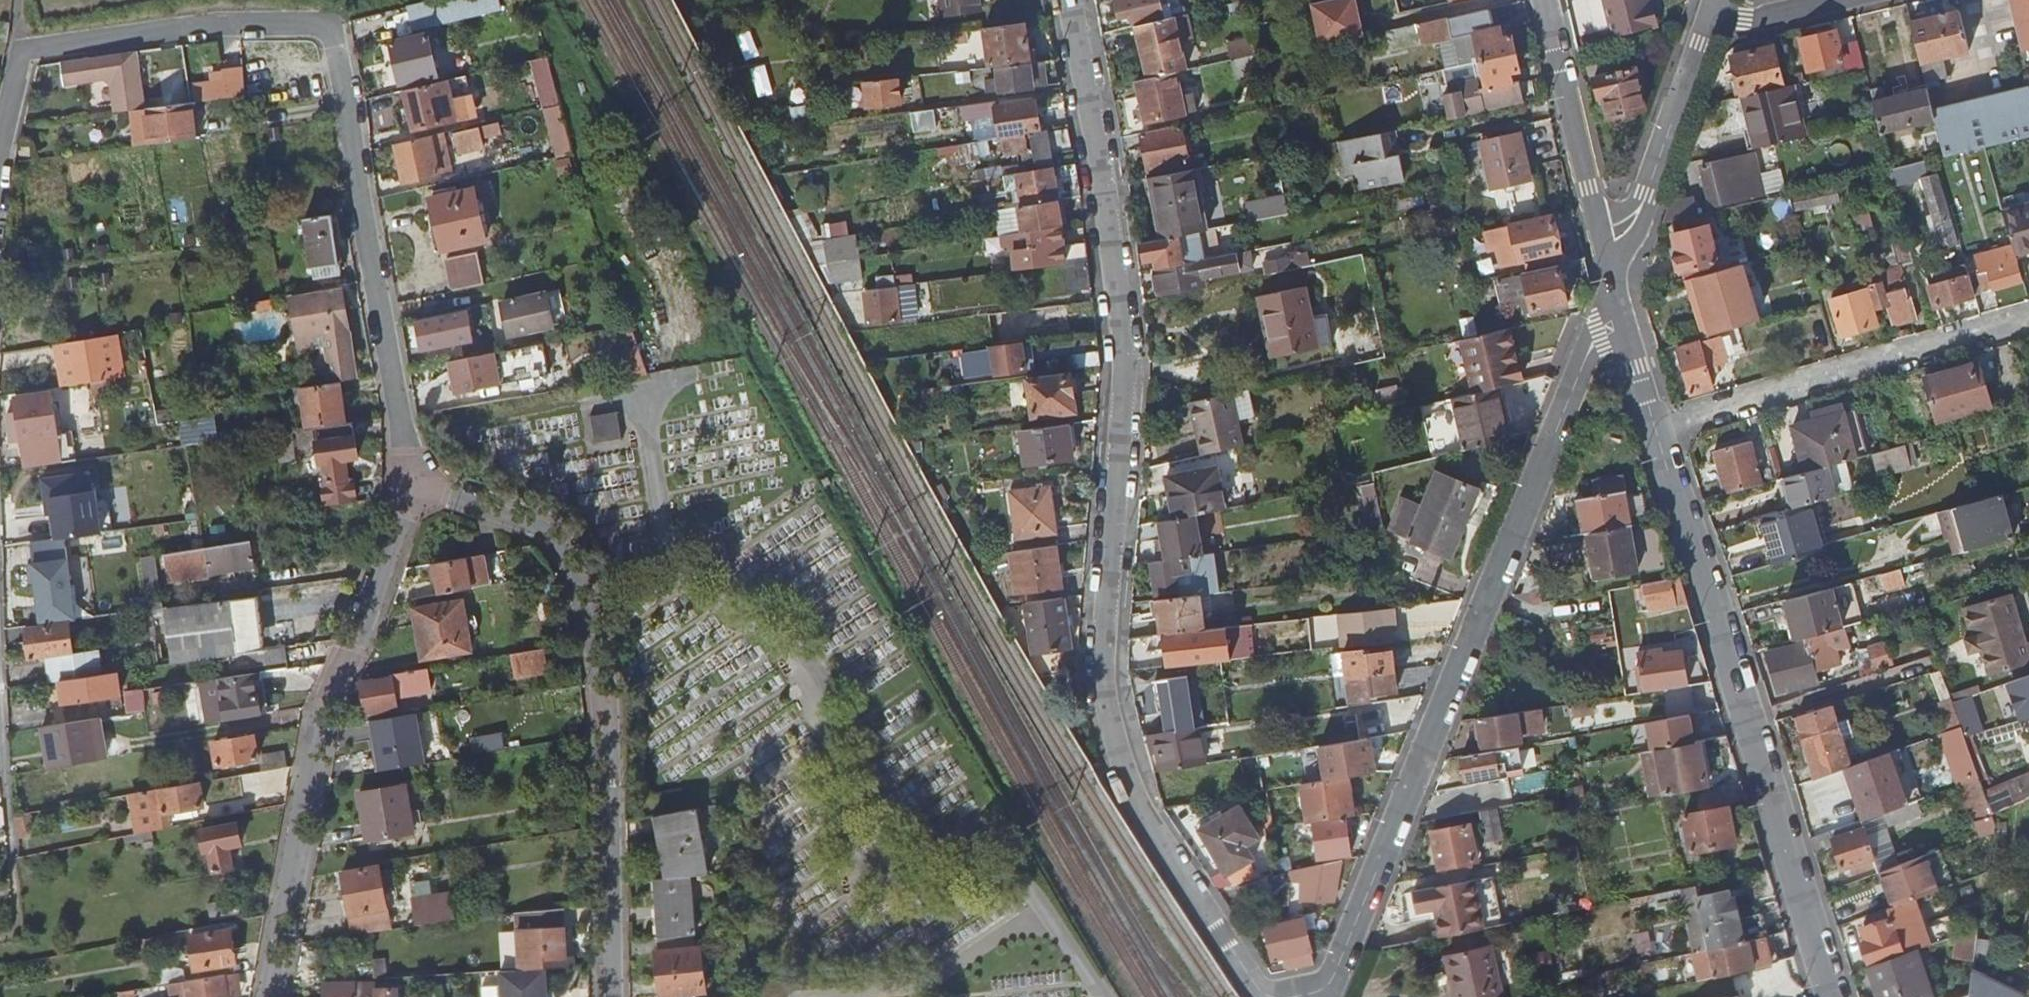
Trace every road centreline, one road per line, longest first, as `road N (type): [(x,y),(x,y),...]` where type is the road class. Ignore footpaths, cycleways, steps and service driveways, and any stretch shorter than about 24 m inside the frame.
road 1 (residential): [(1069,0),(1125,352),(1104,613),(1106,701),(1132,791),(1255,987),(1270,996)]
road 2 (residential): [(0,134),(18,58),(32,47),(225,25),(323,28),(354,148),(405,452),(417,476)]
road 3 (residential): [(1292,996),(1322,989),(1335,971),(1614,289)]
road 4 (residential): [(612,996),(608,744),(571,574),(539,529),(440,494),(417,476)]
road 5 (residential): [(1835,996),(1713,589),(1655,430)]
road 6 (residential): [(417,476),(396,506),(341,676),(317,711),(304,751),(265,996)]
road 7 (residential): [(2028,312),(1655,430)]
road 8 (residential): [(1596,217),(1545,0)]
road 9 (residential): [(1647,193),(1709,17)]
road 10 (residential): [(1655,430),(1614,289)]
road 11 (residential): [(1833,0),(1745,21),(1709,17)]

